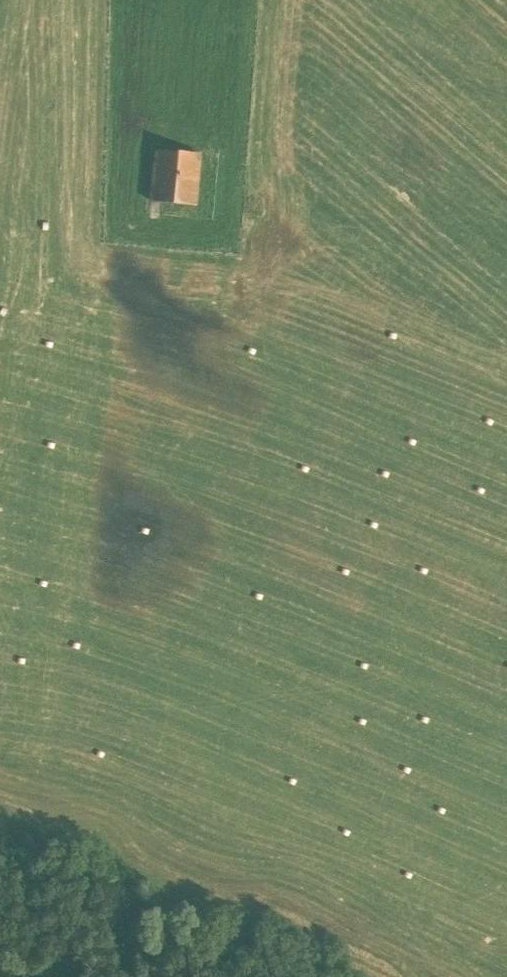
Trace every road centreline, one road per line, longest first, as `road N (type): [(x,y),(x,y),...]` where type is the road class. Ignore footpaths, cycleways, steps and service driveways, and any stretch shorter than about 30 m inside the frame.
road 1 (track): [(247,0),(236,160)]

